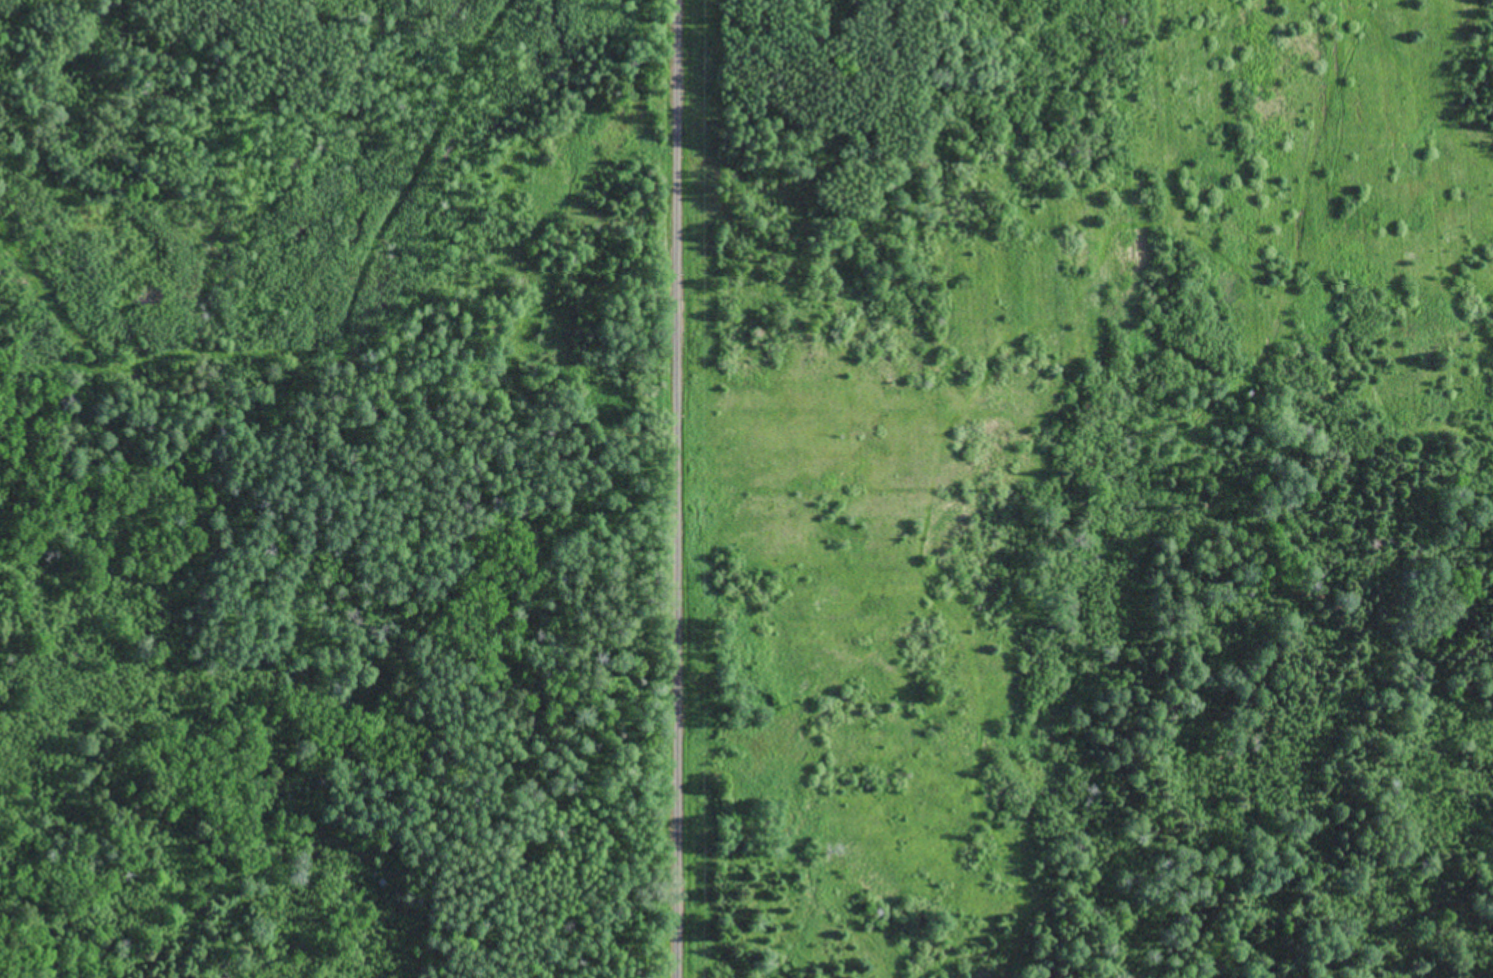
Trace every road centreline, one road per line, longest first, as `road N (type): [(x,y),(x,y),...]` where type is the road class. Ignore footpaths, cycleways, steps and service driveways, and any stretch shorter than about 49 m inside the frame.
road 1 (residential): [(677,0),(677,977)]

